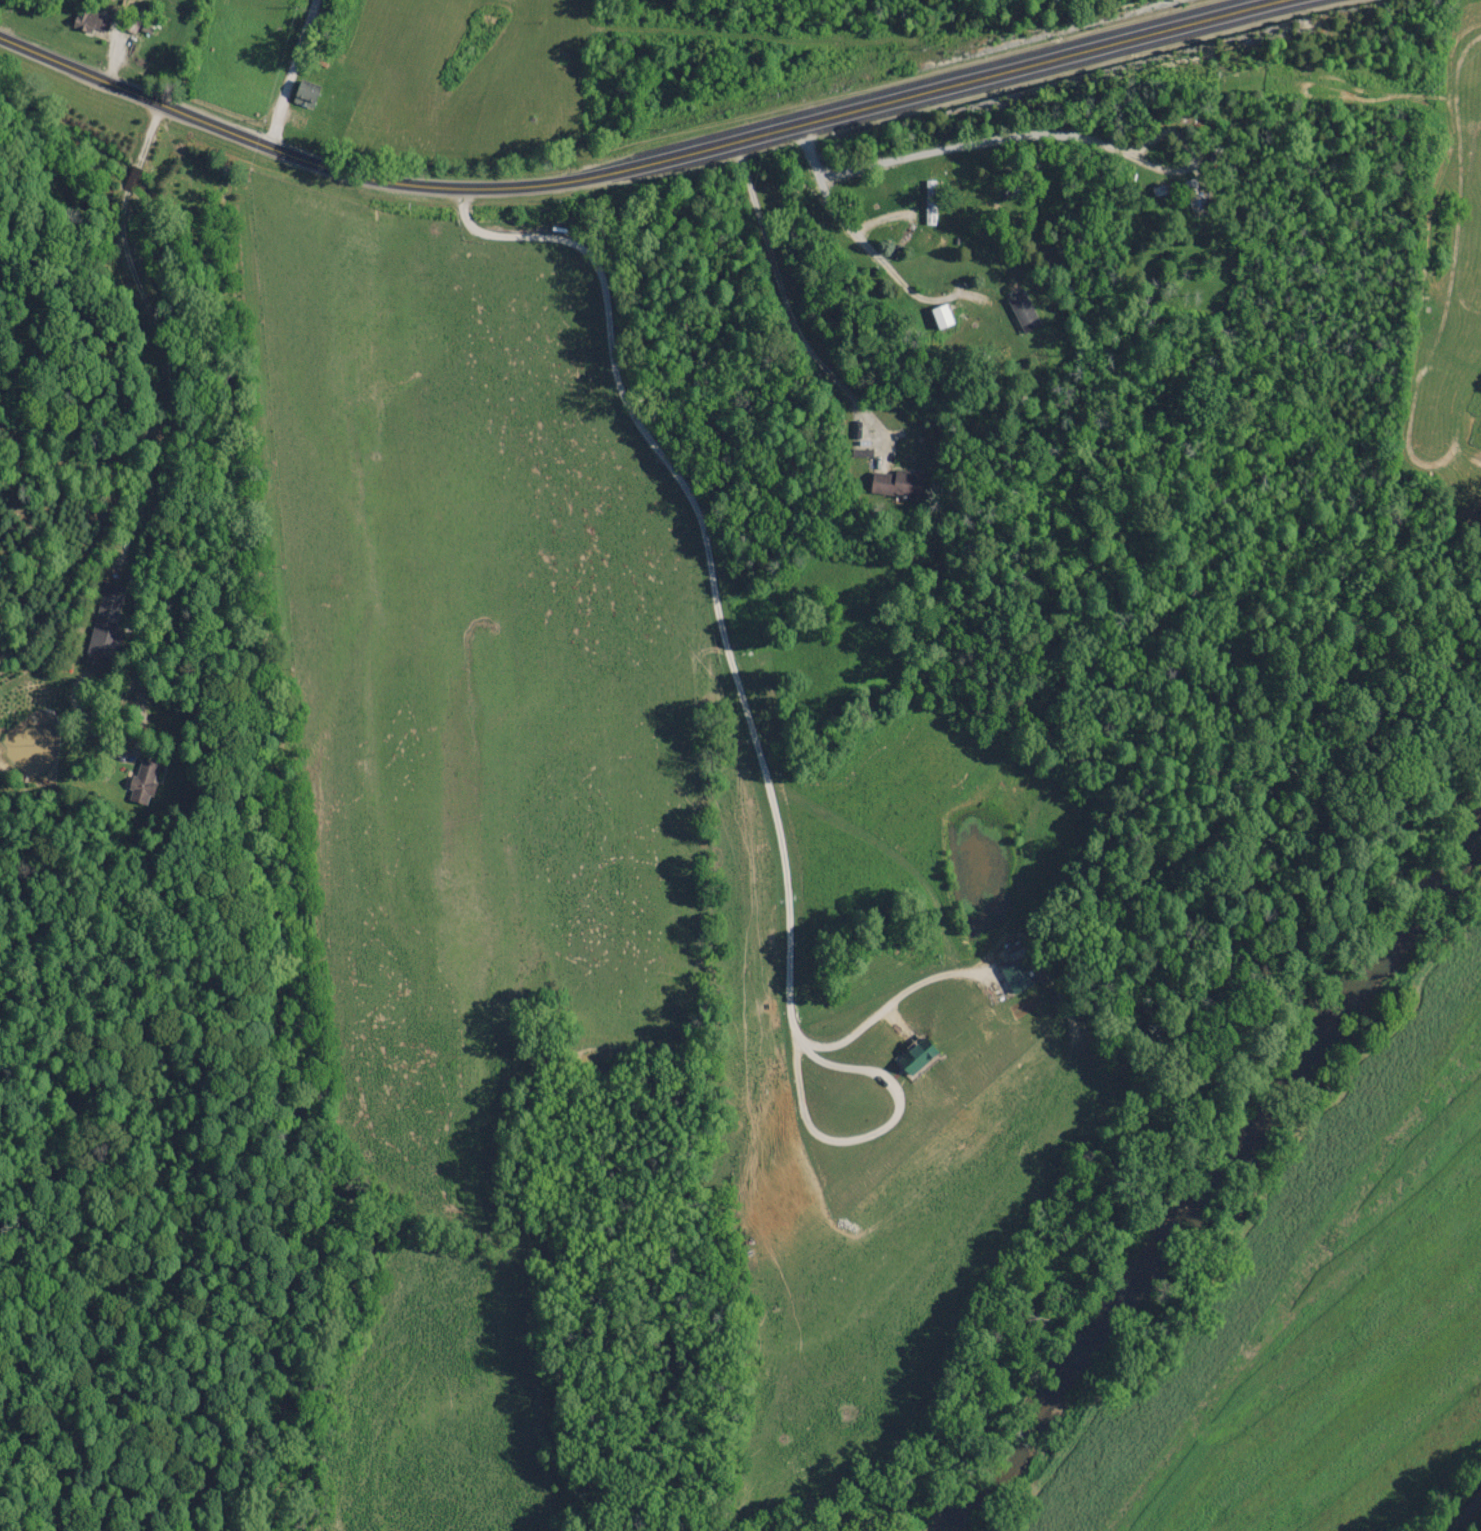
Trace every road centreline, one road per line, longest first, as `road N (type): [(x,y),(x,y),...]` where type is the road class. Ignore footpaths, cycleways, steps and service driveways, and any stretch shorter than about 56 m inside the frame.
road 1 (secondary): [(0,36),(311,163),(362,179),(459,191),(566,182),(1256,0)]
road 2 (residential): [(265,146),(313,0)]

